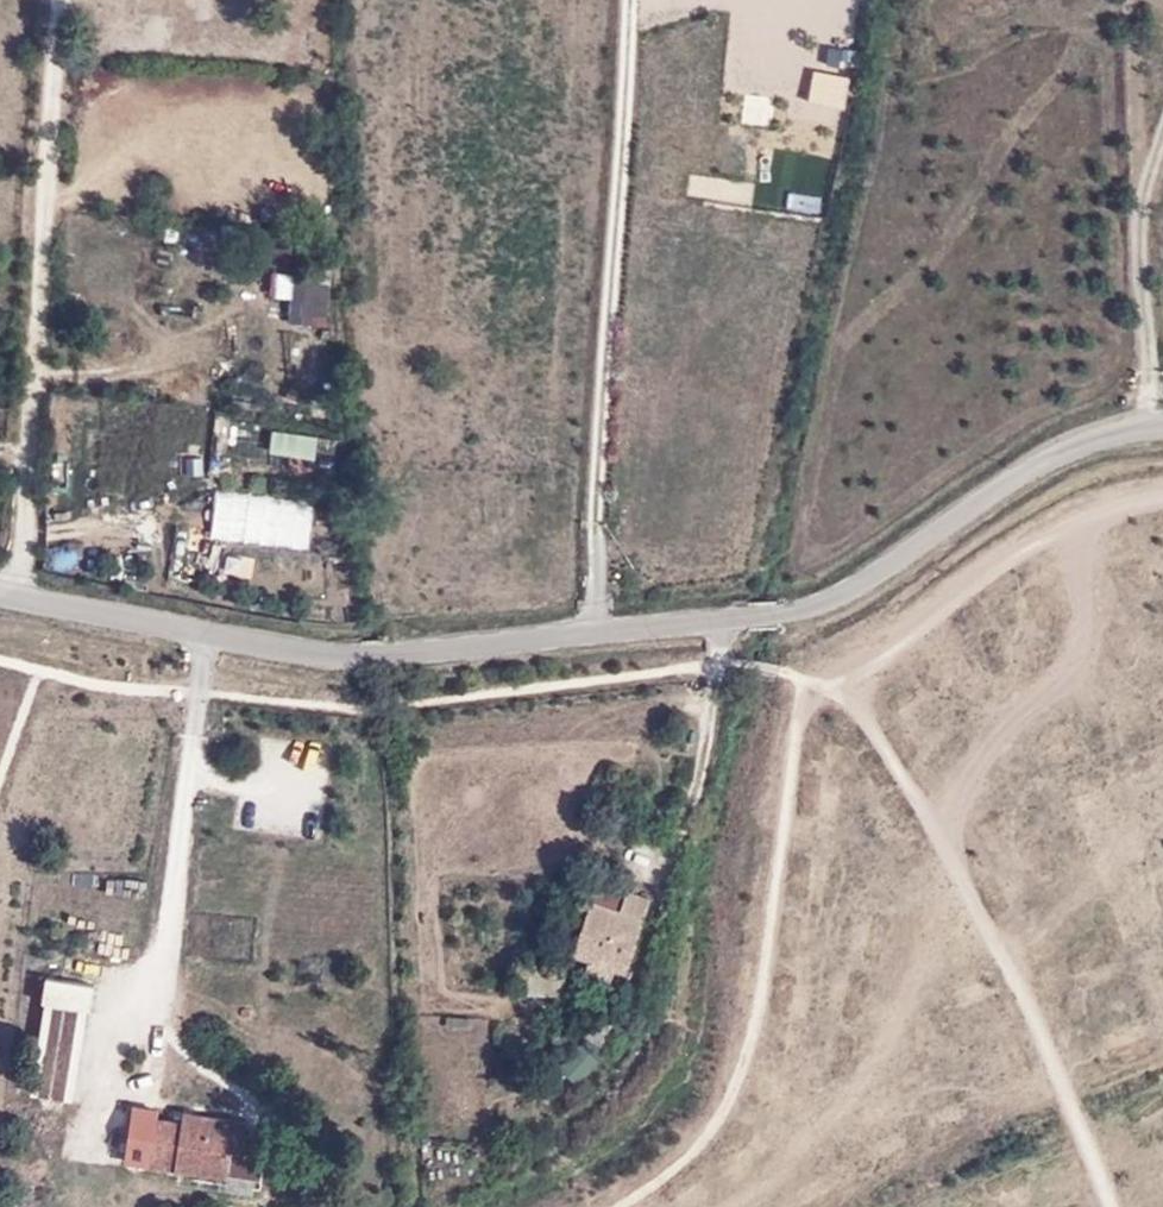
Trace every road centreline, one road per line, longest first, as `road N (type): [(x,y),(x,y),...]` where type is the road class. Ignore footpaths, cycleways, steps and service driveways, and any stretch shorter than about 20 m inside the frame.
road 1 (unclassified): [(1162,423),(1057,448),(863,578),(788,612),(351,655),(0,593)]

